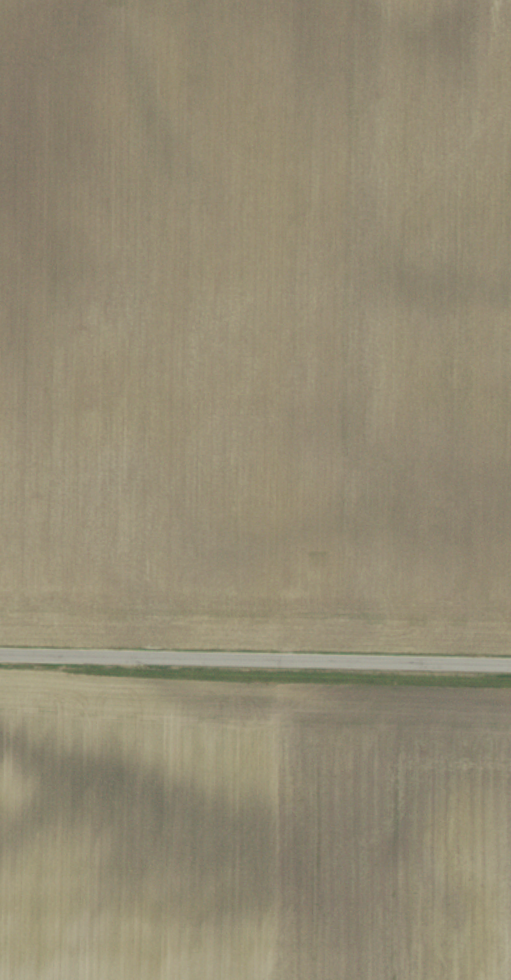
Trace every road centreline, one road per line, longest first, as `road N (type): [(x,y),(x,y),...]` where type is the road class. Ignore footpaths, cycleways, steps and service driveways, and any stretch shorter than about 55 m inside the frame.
road 1 (residential): [(510,663),(0,651)]

